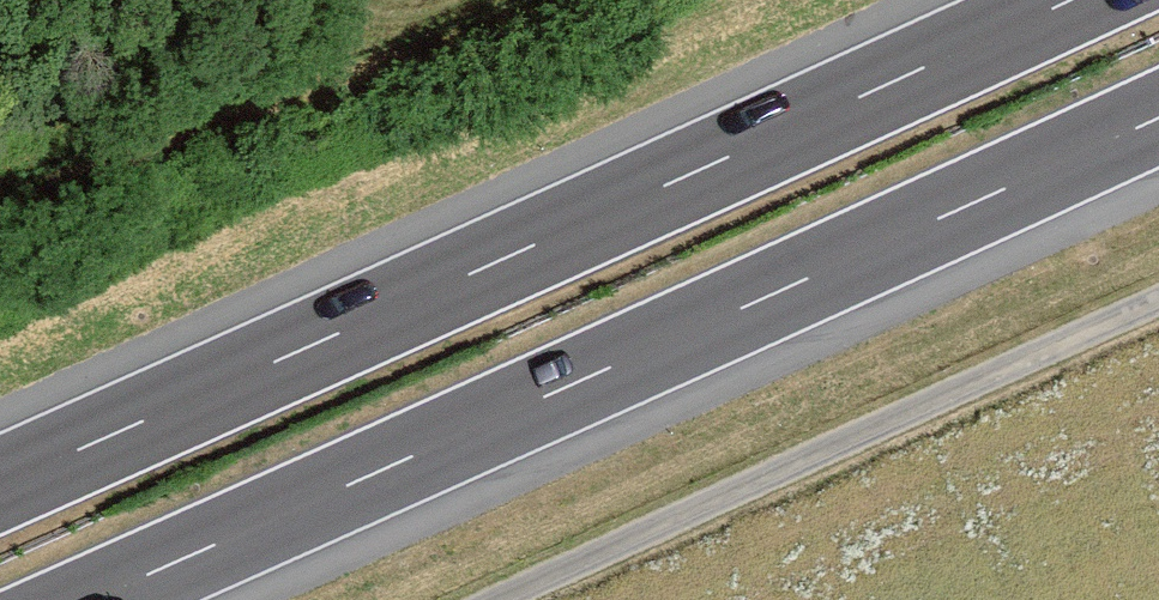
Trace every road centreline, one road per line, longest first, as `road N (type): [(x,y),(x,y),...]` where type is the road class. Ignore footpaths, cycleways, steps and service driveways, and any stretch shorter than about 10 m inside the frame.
road 1 (motorway): [(1067,0),(0,483)]
road 2 (motorway): [(94,599),(1158,117)]

